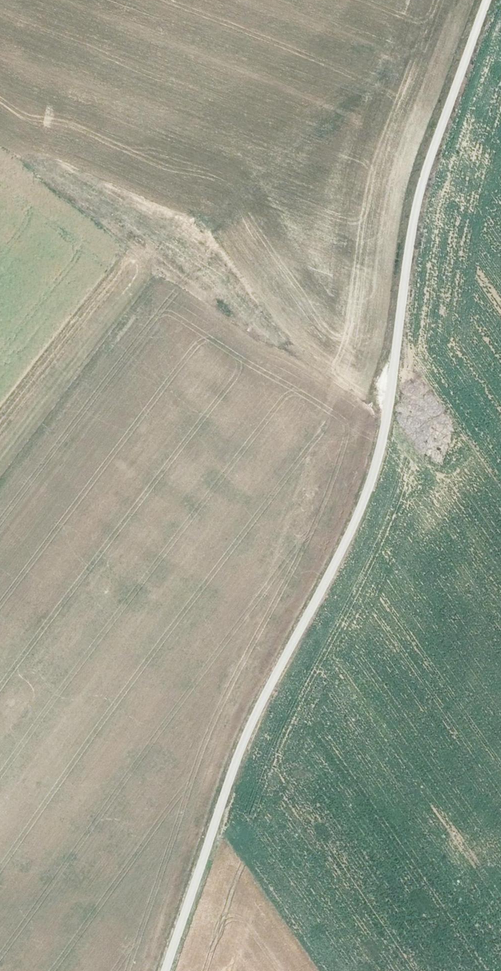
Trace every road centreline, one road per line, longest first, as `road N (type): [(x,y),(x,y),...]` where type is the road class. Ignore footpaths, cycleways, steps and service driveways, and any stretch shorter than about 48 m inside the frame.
road 1 (unclassified): [(166,970),(243,745),(371,480),(417,205),(486,0)]

